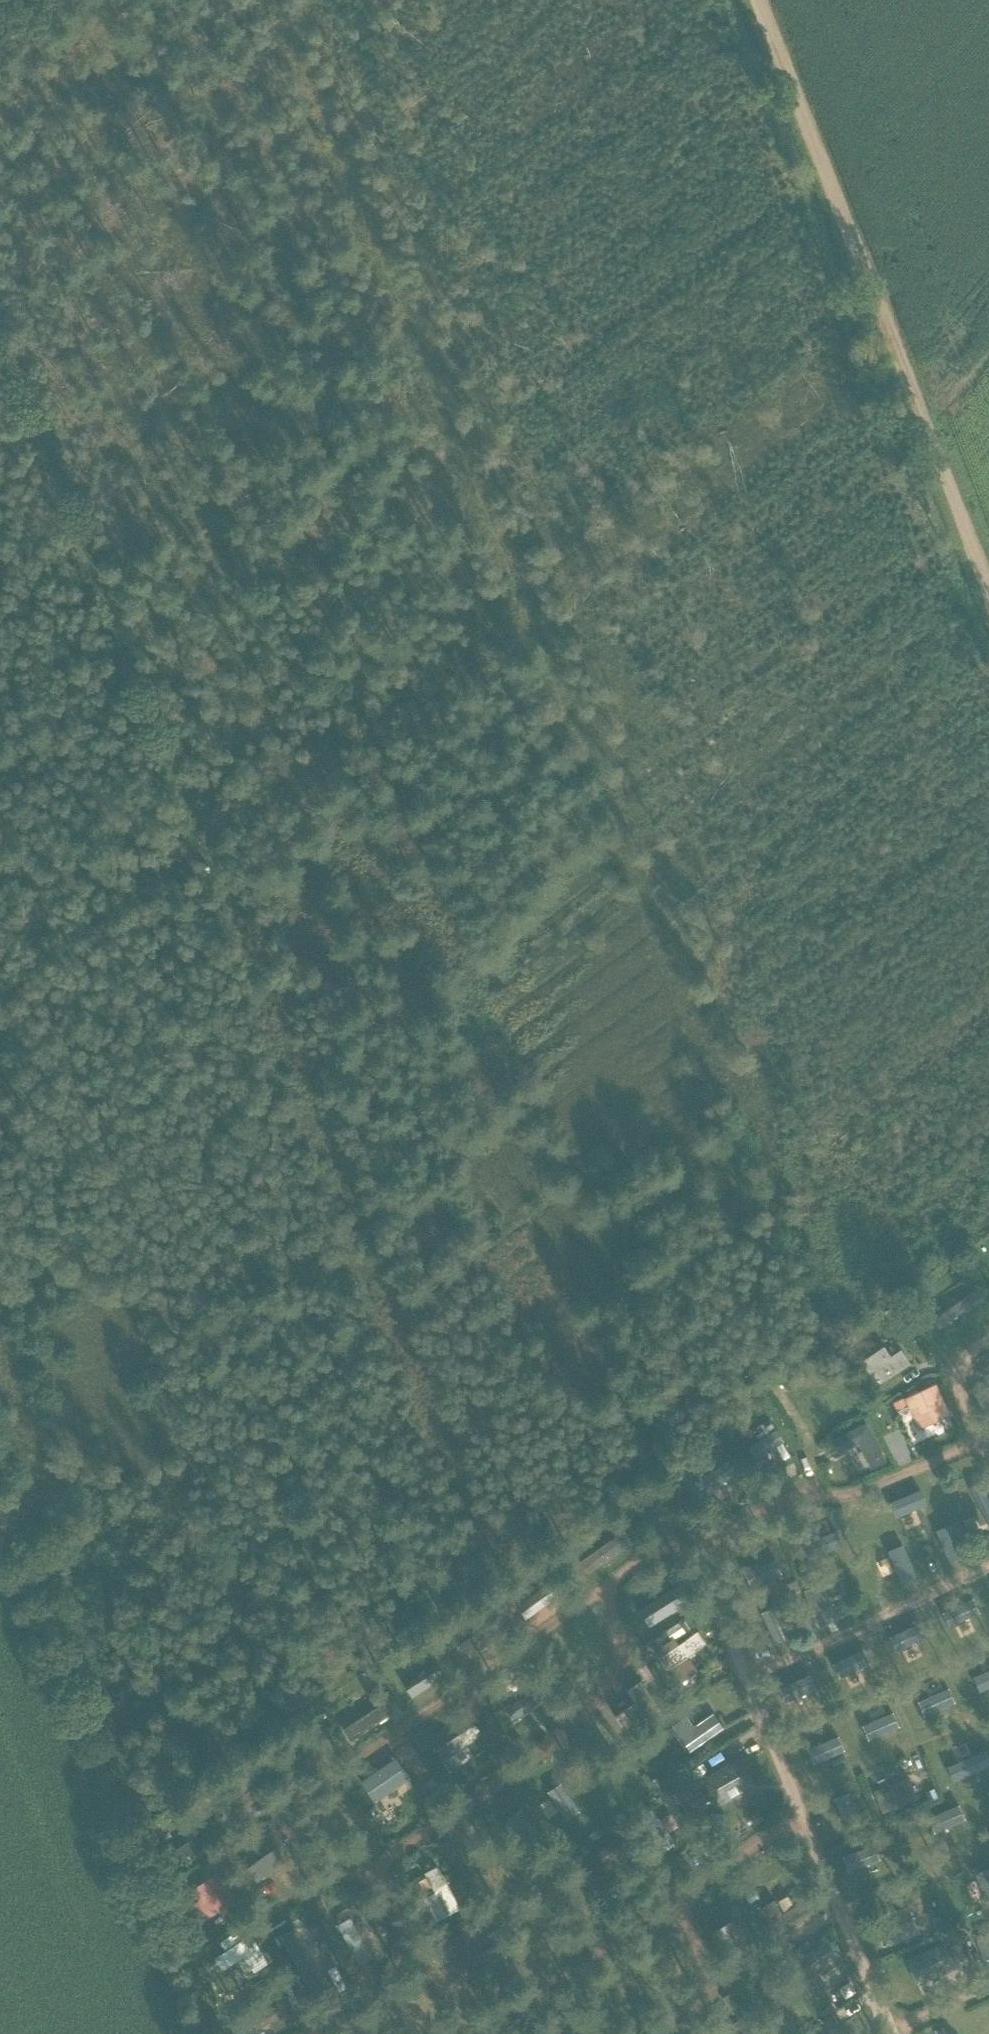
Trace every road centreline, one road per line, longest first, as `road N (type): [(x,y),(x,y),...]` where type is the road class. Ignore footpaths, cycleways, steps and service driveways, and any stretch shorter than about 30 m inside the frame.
road 1 (track): [(742,0),(988,615)]

